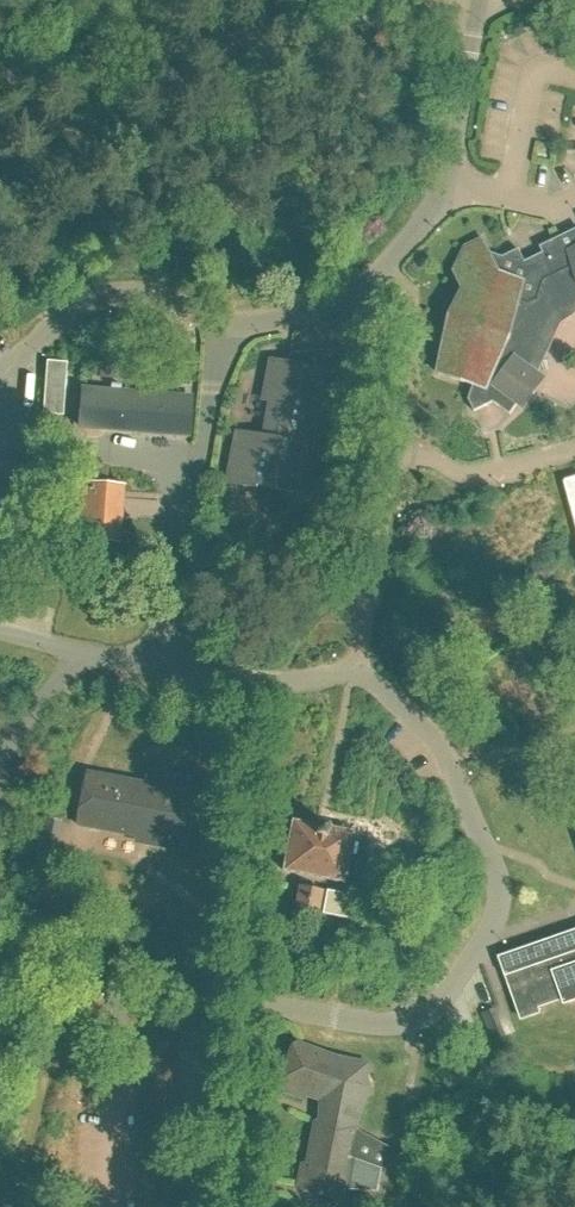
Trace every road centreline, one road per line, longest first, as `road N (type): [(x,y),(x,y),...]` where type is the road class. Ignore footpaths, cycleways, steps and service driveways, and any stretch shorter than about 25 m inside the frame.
road 1 (track): [(0,74),(430,0)]

